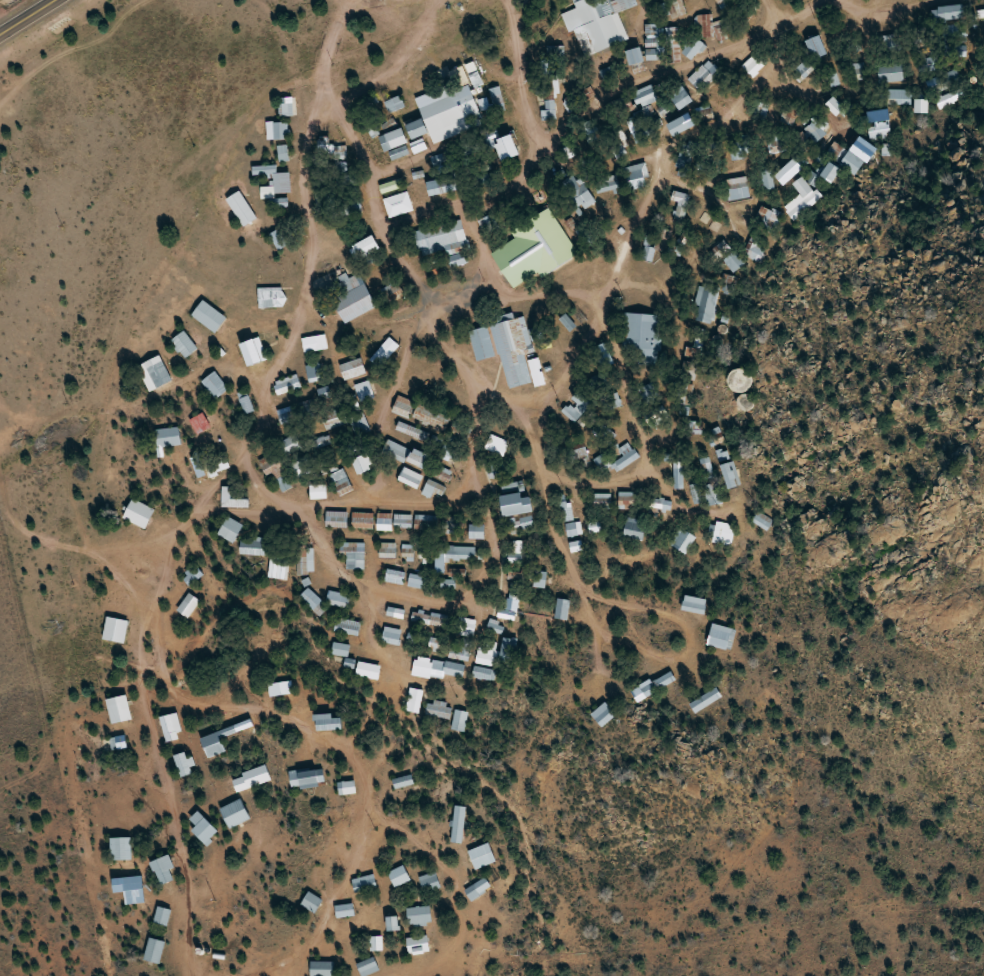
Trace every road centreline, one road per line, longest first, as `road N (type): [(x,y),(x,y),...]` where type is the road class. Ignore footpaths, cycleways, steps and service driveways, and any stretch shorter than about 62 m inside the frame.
road 1 (track): [(644,92),(624,256),(580,296),(506,286),(442,301),(338,291),(293,266),(289,187),(332,0)]
road 2 (track): [(225,935),(184,655),(204,582),(266,494),(310,402),(338,291)]
road 3 (track): [(506,286),(555,142),(679,78),(760,0)]
road 4 (track): [(560,653),(560,564),(668,588),(683,648),(644,673),(560,653)]
road 5 (track): [(560,564),(545,499),(580,296)]
road 6 (track): [(266,494),(313,528),(400,664)]
road 7 (residential): [(508,0),(555,142)]

